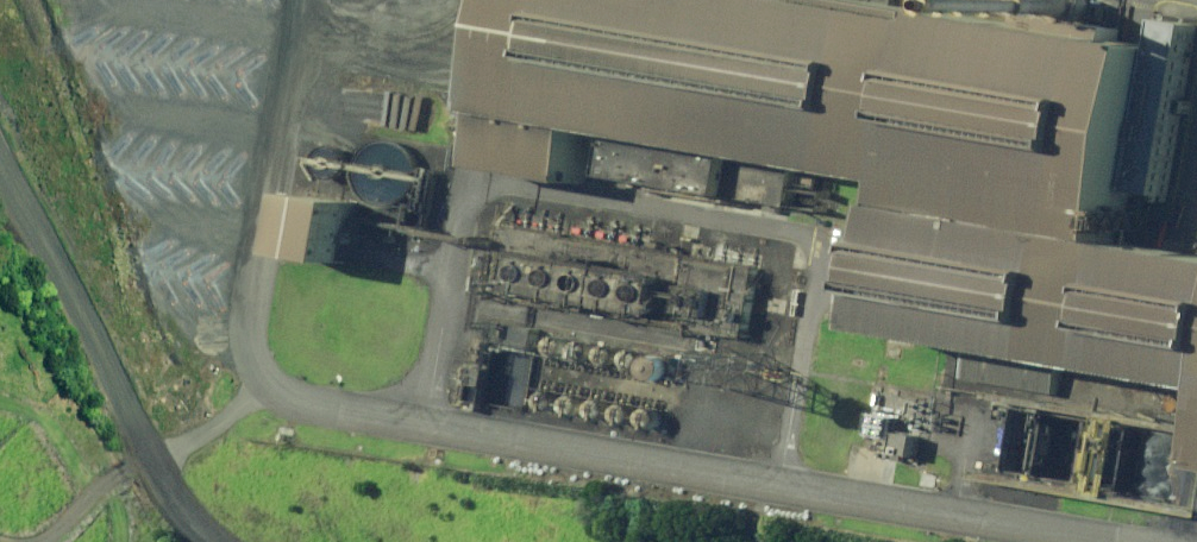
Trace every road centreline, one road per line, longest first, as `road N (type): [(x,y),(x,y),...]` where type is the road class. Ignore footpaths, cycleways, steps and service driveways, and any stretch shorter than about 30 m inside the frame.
road 1 (track): [(268,376),(203,432),(154,454),(50,541)]

